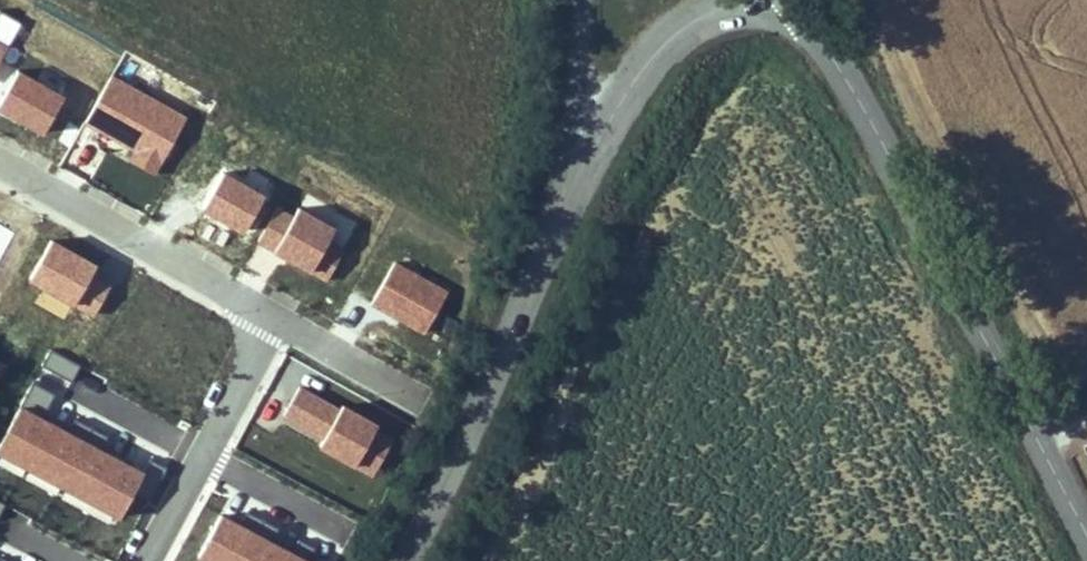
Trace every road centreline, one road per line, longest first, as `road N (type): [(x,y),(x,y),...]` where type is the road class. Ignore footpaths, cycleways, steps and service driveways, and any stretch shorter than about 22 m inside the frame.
road 1 (secondary): [(794,0),(901,171),(1086,534)]
road 2 (tertiary): [(556,226),(408,560)]
road 3 (residential): [(0,163),(279,319)]
road 4 (tertiary): [(556,226),(656,47),(691,21),(746,0)]
road 5 (residential): [(279,319),(149,560)]
road 6 (tertiary): [(582,0),(572,136),(556,226)]
road 7 (residential): [(279,319),(417,396)]

